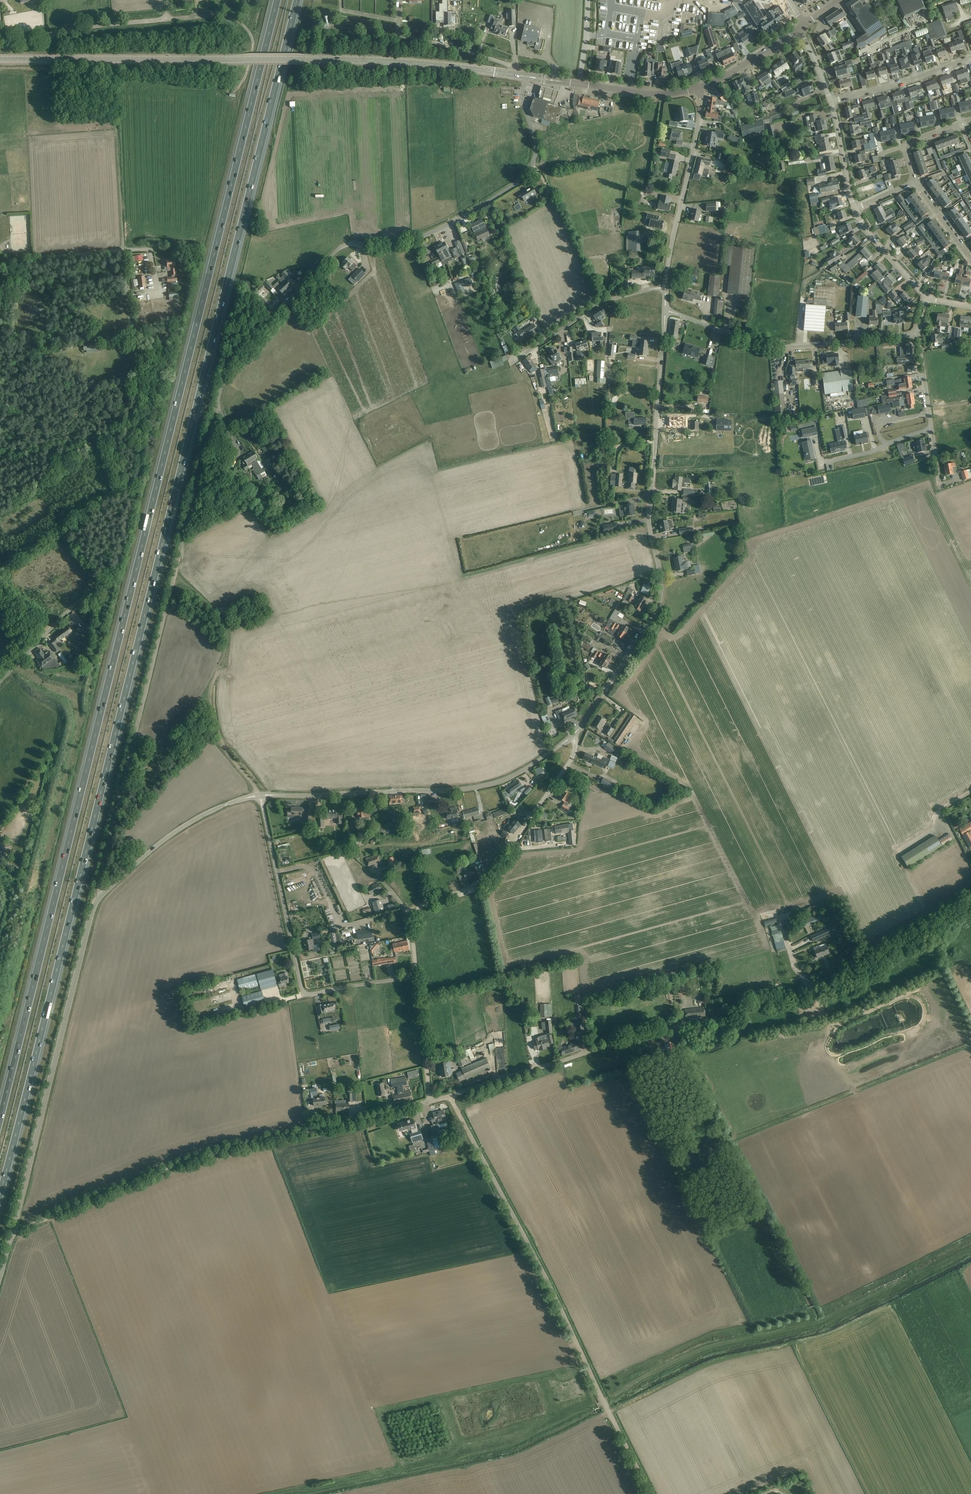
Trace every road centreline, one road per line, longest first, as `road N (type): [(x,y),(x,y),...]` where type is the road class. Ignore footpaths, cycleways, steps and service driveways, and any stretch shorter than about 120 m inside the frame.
road 1 (motorway): [(0,1183),(297,0)]
road 2 (motorway): [(277,0),(0,1109)]
road 3 (unclassified): [(94,900),(229,365),(343,244),(423,234),(527,174),(536,151),(523,101),(526,76)]
road 4 (unclassified): [(450,1096),(761,1001),(839,986),(970,900)]
road 5 (tertiary): [(526,76),(361,60),(0,60)]
road 6 (unclassified): [(0,679),(118,562),(142,467),(124,249)]
road 7 (unclassified): [(572,736),(660,601),(649,520),(665,310)]
road 8 (unclassified): [(650,1493),(450,1096)]
road 9 (unclassified): [(15,1226),(218,1152),(430,1102)]
road 10 (unclassified): [(15,1226),(94,900)]
road 11 (unclassified): [(259,793),(480,787),(512,776),(572,736)]
road 12 (unclassified): [(416,977),(302,991),(259,793)]
road 13 (residential): [(917,334),(779,347),(665,310)]
road 14 (unclassified): [(411,913),(473,884),(519,836),(572,758),(572,736)]
road 15 (unclassified): [(667,285),(699,88)]
road 16 (unclassified): [(94,900),(181,825),(259,793)]
road 17 (residential): [(511,360),(598,300),(667,285)]
road 18 (unclassified): [(0,46),(167,19)]
road 19 (unclassified): [(167,19),(226,17),(244,25),(253,49),(233,94)]
road 20 (residential): [(937,479),(917,334)]
road 21 (residential): [(831,101),(970,58)]
road 22 (unclassified): [(430,1102),(416,977)]
road 23 (unclassified): [(0,265),(124,249)]
road 24 (tertiary): [(699,88),(645,94),(579,84)]

